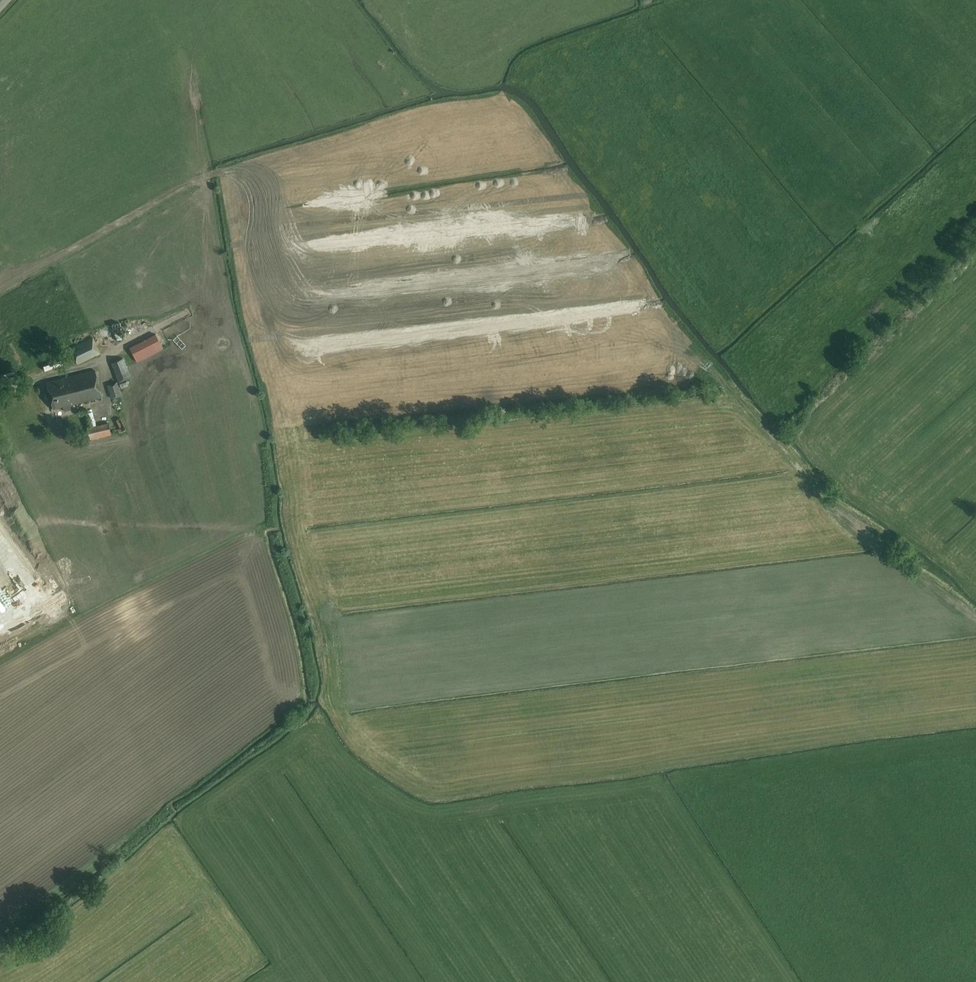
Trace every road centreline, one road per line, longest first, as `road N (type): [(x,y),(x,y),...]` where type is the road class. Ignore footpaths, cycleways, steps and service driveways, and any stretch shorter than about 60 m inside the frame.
road 1 (track): [(213,175),(0,290)]

